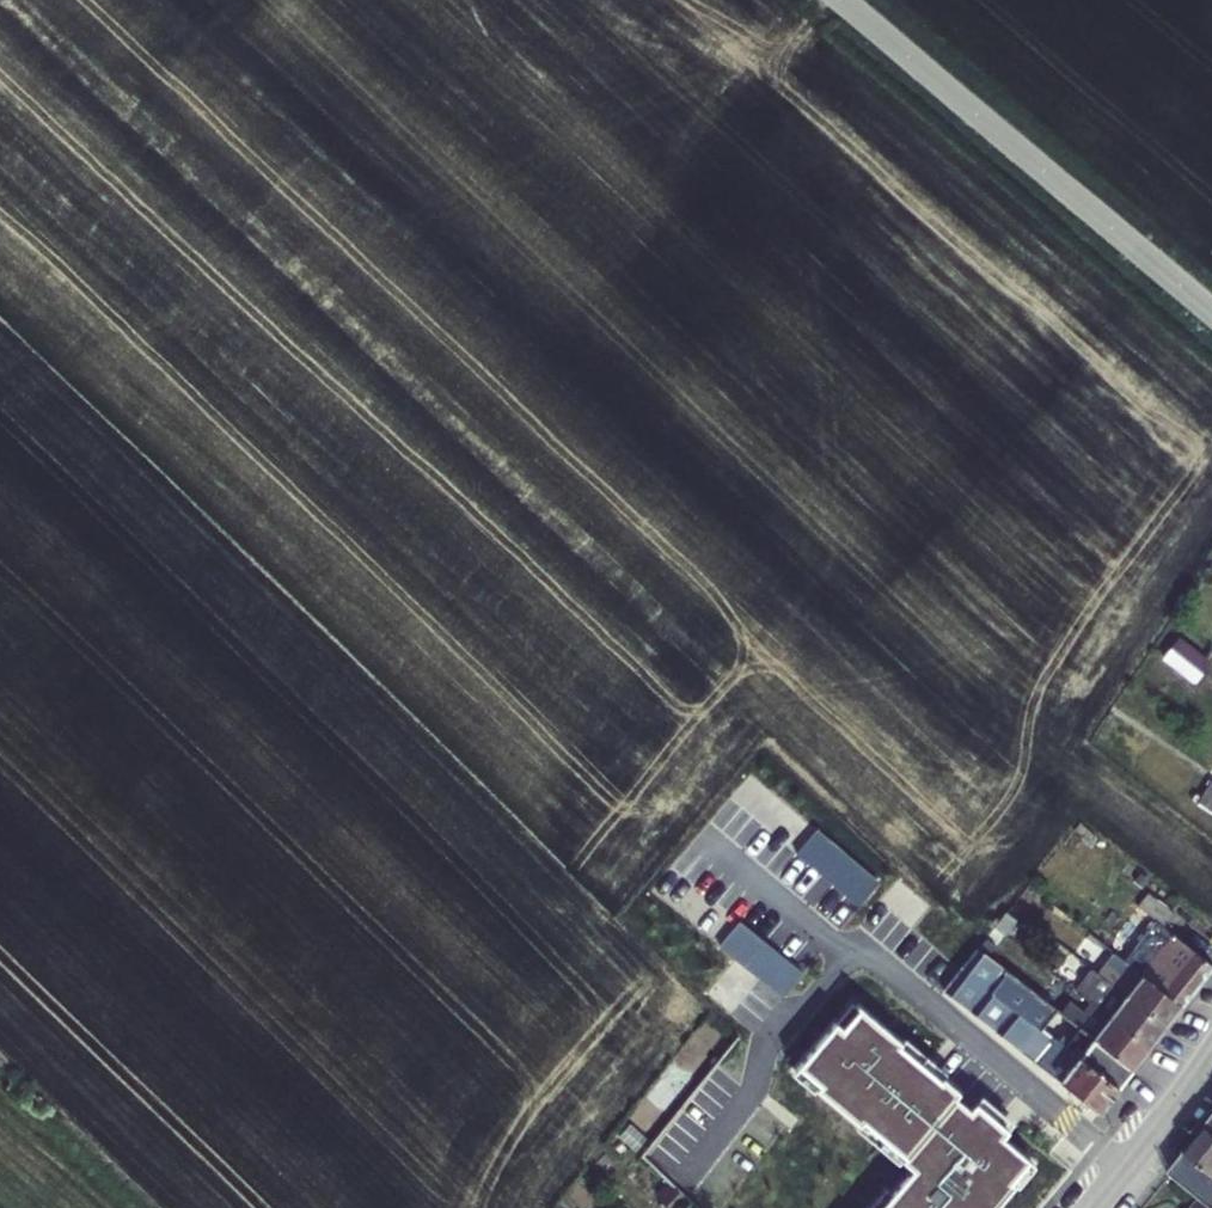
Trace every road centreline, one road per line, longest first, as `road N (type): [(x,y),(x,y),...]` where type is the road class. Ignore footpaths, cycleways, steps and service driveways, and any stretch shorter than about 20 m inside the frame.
road 1 (tertiary): [(1211,313),(841,0)]
road 2 (tertiary): [(1096,1207),(1211,1057)]

